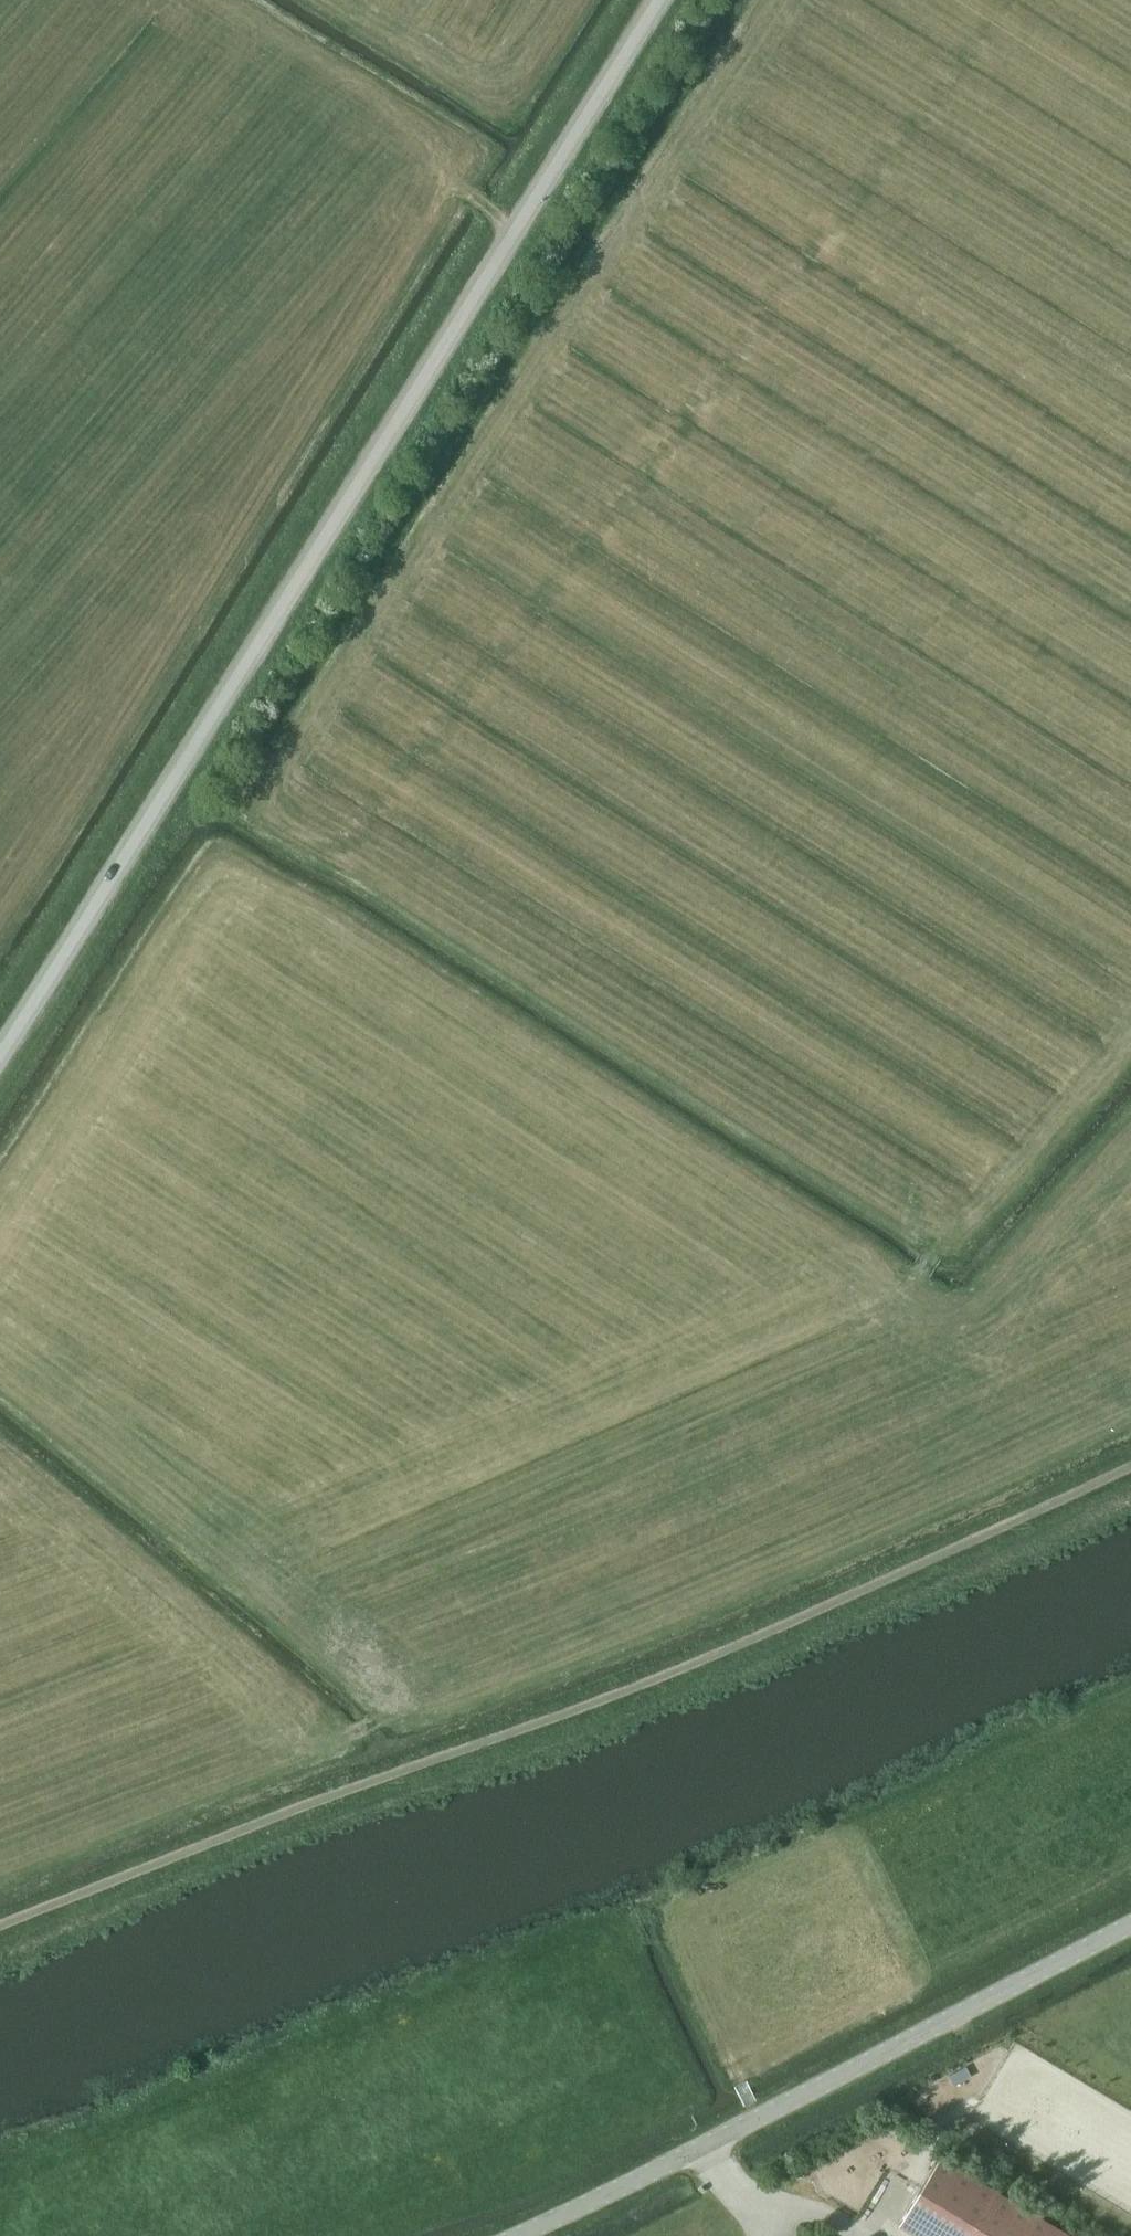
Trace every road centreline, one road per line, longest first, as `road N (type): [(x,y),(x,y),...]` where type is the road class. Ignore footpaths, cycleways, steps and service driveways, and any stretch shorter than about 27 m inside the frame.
road 1 (tertiary): [(0,1064),(319,538),(660,0)]
road 2 (tertiary): [(514,2235),(1130,1924)]

